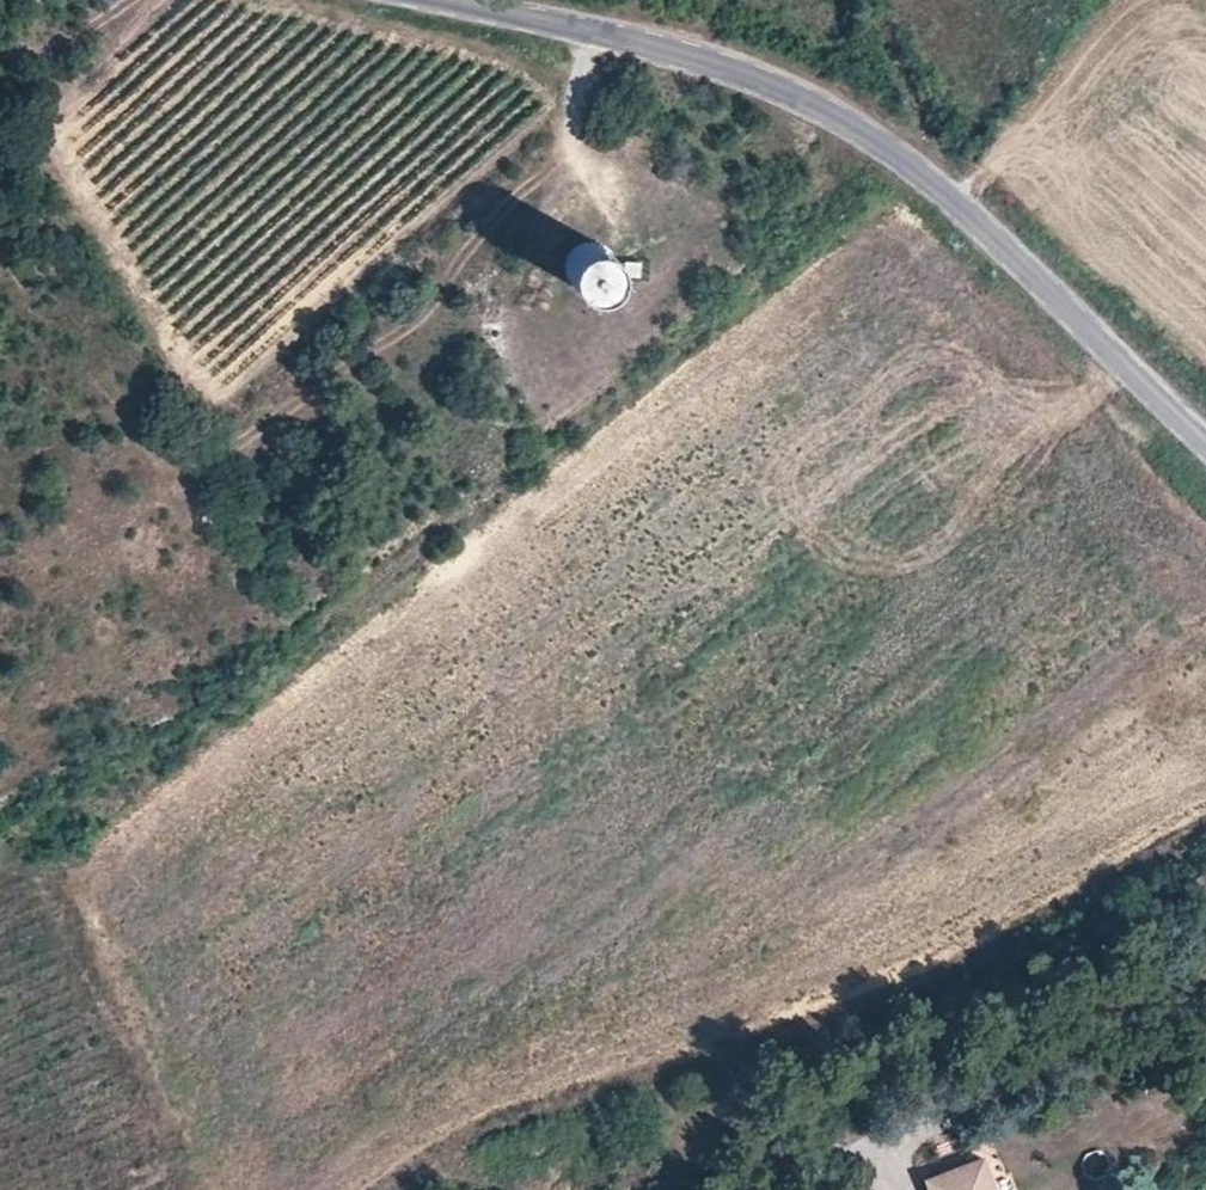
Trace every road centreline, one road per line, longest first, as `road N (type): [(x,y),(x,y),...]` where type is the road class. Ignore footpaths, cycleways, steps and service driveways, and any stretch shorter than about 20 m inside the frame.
road 1 (tertiary): [(441,0),(681,47),(828,107),(926,166),(1205,439)]

